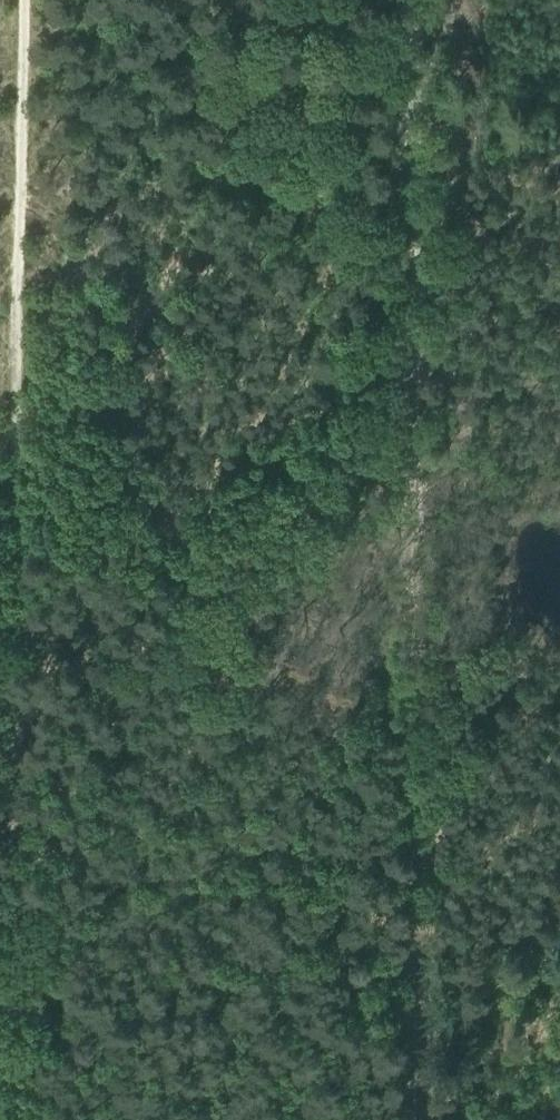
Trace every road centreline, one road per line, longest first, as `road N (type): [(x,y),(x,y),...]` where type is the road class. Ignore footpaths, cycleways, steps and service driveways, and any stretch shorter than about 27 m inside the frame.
road 1 (track): [(9,1119),(11,0)]
road 2 (track): [(406,736),(412,0)]
road 3 (track): [(406,1119),(406,736)]

